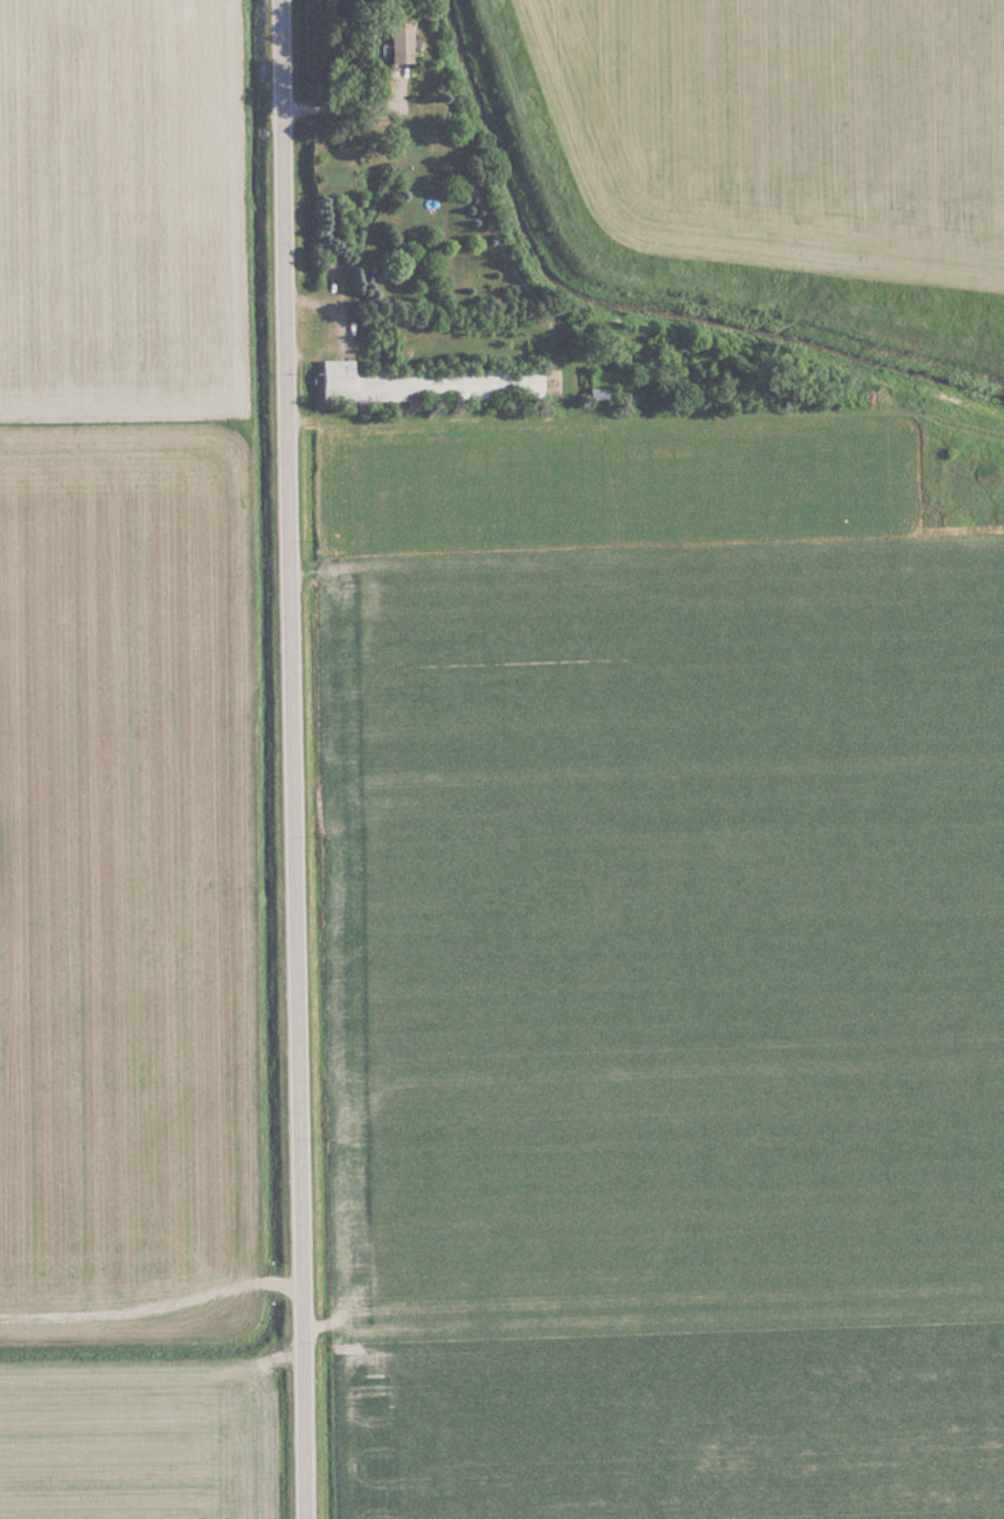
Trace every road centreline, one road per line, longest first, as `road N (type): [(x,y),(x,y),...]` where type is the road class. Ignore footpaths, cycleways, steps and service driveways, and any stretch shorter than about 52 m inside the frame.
road 1 (secondary): [(302,1518),(279,0)]

